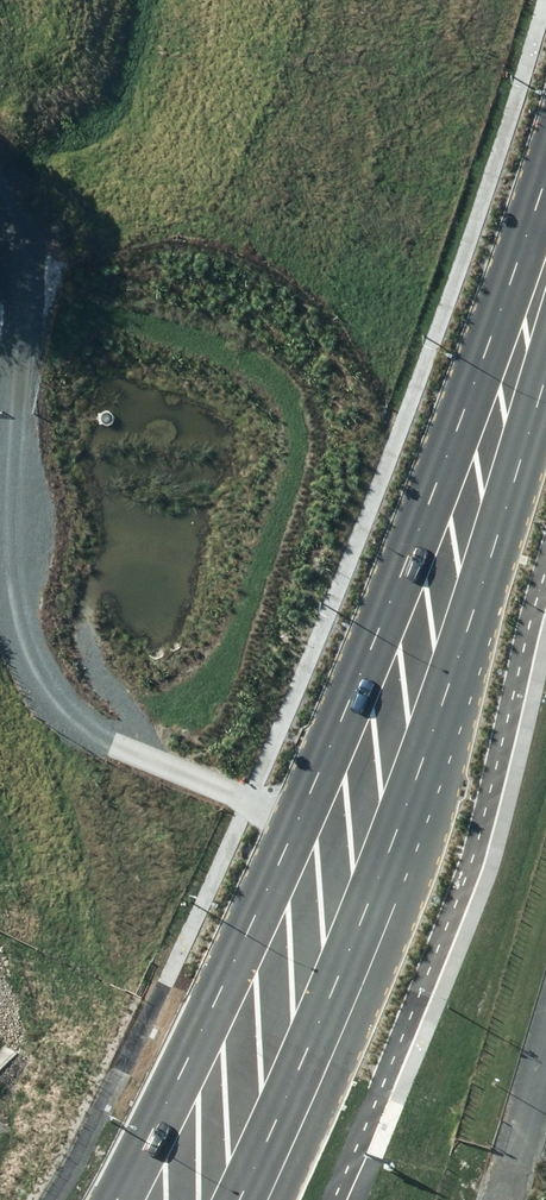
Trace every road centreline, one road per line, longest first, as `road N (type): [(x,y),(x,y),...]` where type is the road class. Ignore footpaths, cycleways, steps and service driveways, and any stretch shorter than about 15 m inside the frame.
road 1 (secondary): [(117,1199),(175,1094),(367,659),(490,343),(545,155)]
road 2 (secondary): [(545,369),(448,693),(312,1054),(241,1199)]

